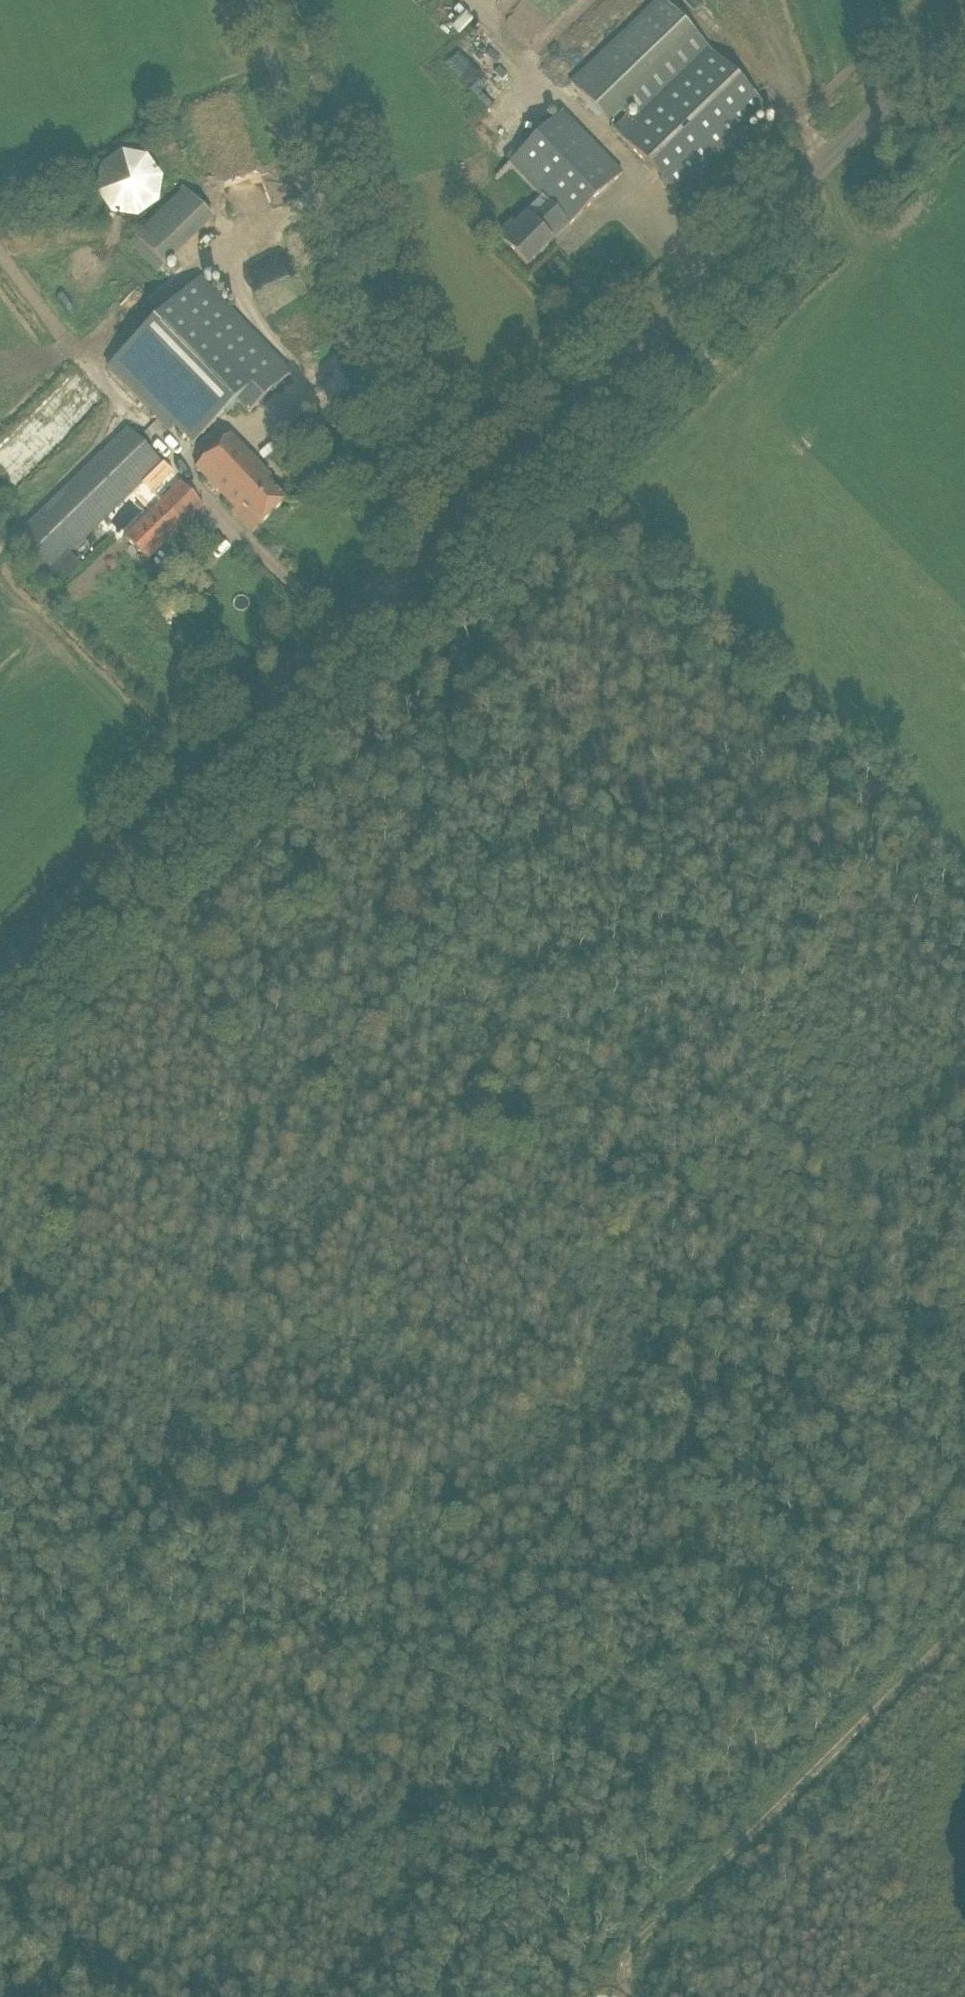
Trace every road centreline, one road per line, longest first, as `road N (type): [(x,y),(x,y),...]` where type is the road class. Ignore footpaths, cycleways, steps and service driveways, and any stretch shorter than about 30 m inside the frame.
road 1 (unclassified): [(444,530),(964,20)]
road 2 (unclassified): [(0,972),(444,530)]
road 3 (unclassified): [(444,530),(421,492),(248,0)]
road 4 (track): [(964,1627),(640,1939),(620,1970)]

